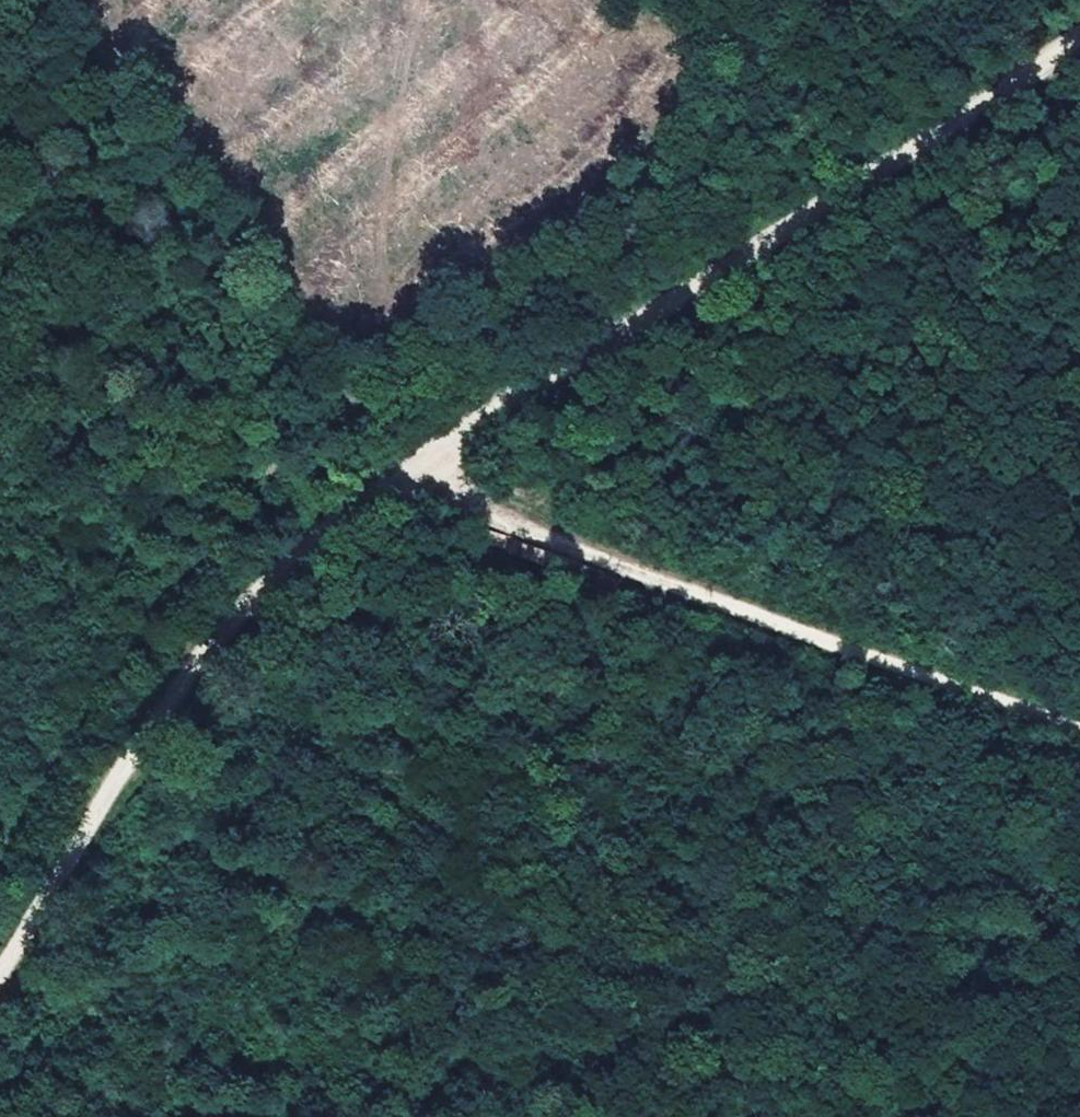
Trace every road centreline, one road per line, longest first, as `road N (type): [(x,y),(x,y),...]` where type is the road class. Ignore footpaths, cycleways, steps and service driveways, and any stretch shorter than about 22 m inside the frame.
road 1 (track): [(768,1116),(475,689),(399,477),(275,464),(0,524)]
road 2 (track): [(1079,29),(399,477)]
road 3 (track): [(399,477),(458,481),(541,535),(1070,726)]
road 4 (track): [(399,477),(312,553),(166,706),(0,965)]
road 5 (track): [(399,477),(361,372),(335,331),(69,0)]
road 6 (track): [(361,372),(667,120),(710,0)]

